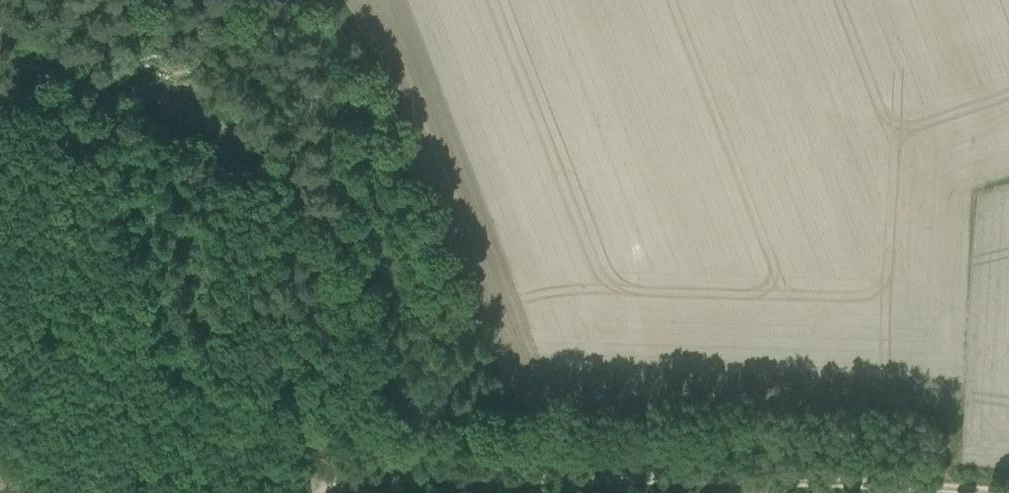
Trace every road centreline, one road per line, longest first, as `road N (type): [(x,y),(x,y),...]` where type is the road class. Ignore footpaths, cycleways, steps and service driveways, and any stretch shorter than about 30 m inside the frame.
road 1 (track): [(727,484),(459,477),(357,480),(324,492),(311,454),(332,181)]
road 2 (track): [(332,181),(133,77),(39,61)]
road 3 (track): [(966,492),(727,484)]
road 4 (track): [(332,181),(342,38)]

